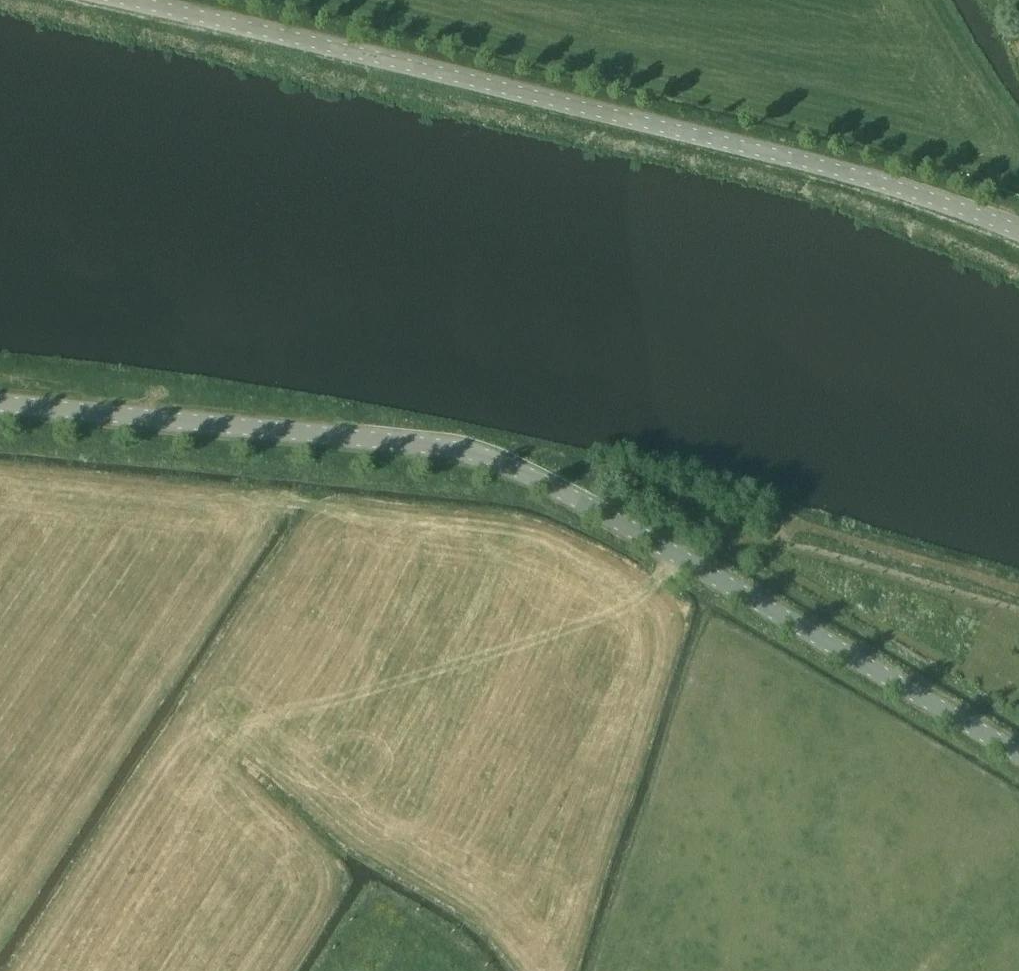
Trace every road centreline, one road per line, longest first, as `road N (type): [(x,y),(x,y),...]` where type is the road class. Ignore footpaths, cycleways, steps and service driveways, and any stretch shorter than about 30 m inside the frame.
road 1 (tertiary): [(1018,751),(740,587),(487,454),(0,401)]
road 2 (tertiary): [(1018,227),(776,151),(115,0)]

